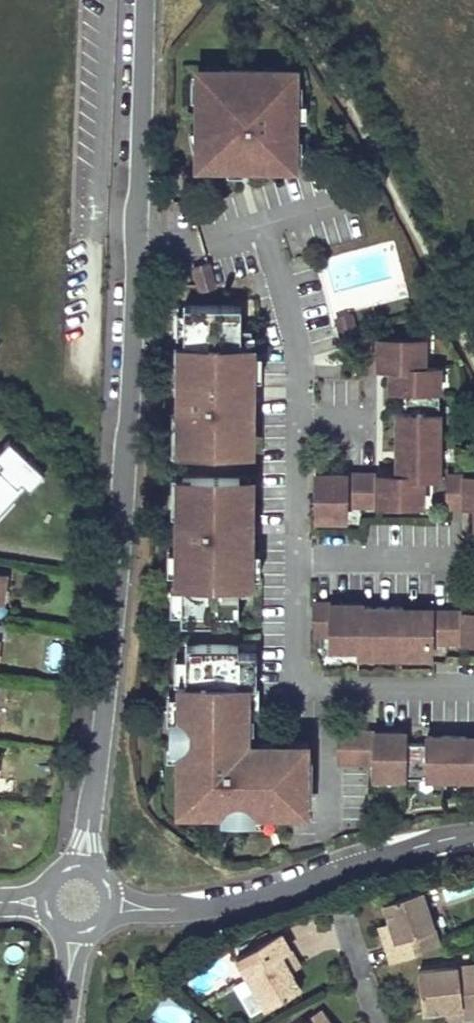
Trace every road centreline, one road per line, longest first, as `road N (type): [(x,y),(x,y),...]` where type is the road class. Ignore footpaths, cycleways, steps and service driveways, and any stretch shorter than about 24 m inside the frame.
road 1 (tertiary): [(89,813),(122,518),(146,0)]
road 2 (residential): [(166,910),(225,904),(473,834)]

